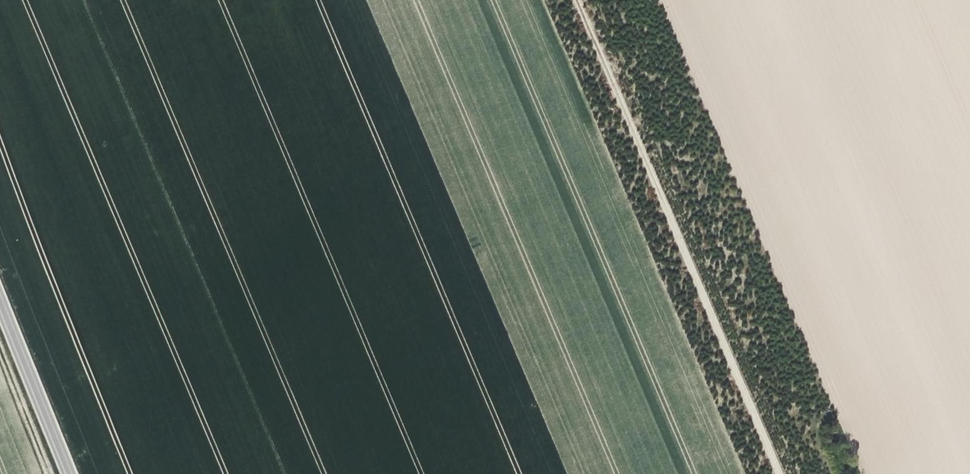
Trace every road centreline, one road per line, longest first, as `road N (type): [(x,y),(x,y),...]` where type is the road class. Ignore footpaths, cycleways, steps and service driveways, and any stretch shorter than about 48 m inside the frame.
road 1 (track): [(578,0),(781,473)]
road 2 (unclassified): [(70,473),(0,288)]

